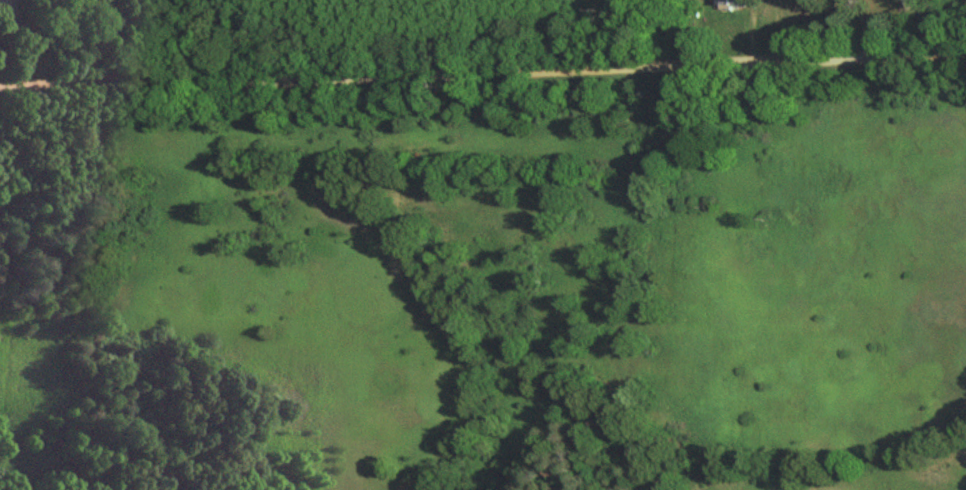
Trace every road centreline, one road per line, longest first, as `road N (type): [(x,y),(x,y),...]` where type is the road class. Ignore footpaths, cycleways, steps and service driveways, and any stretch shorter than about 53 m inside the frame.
road 1 (residential): [(0,81),(965,51)]

